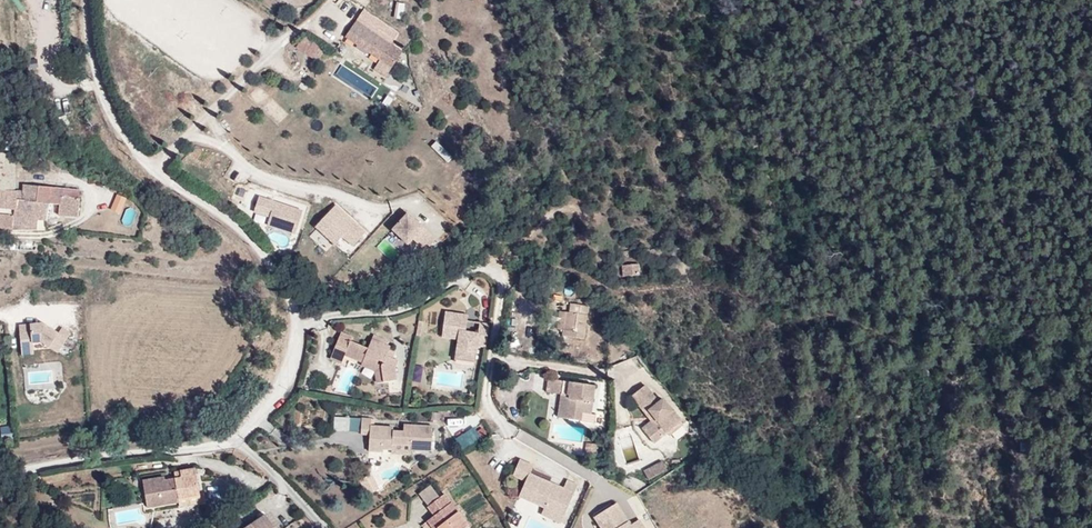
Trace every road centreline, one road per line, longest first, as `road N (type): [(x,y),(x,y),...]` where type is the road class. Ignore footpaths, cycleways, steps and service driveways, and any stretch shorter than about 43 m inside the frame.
road 1 (unclassified): [(0,473),(235,439),(275,405),(297,368),(298,318),(284,279),(252,238),(130,145),(94,67),(87,0)]

